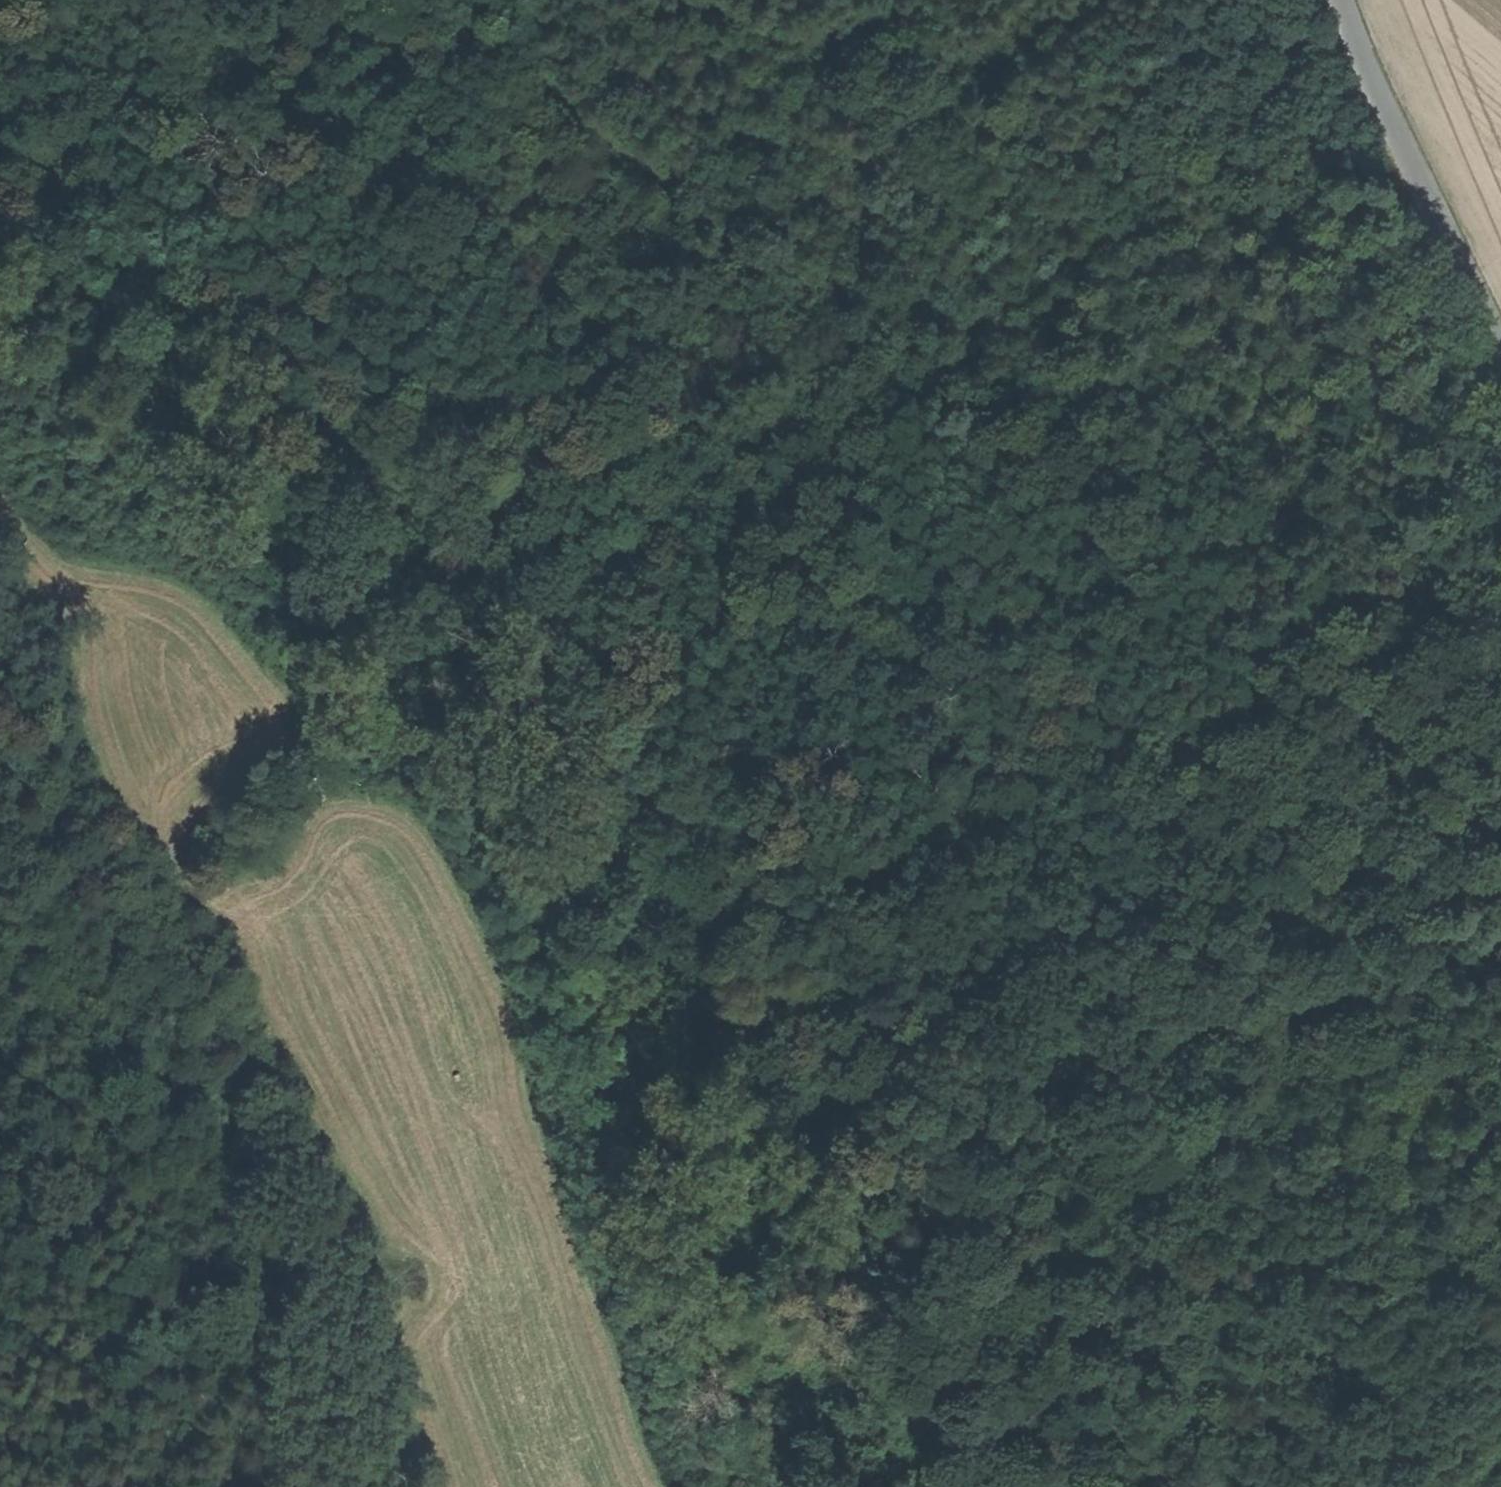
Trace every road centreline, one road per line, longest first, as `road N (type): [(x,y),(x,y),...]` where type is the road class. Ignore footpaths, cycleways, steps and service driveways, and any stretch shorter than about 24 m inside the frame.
road 1 (track): [(1500,1045),(1206,845),(948,434),(862,329),(707,226),(509,57),(458,0)]
road 2 (unclassified): [(1345,0),(1424,192),(1500,349)]

